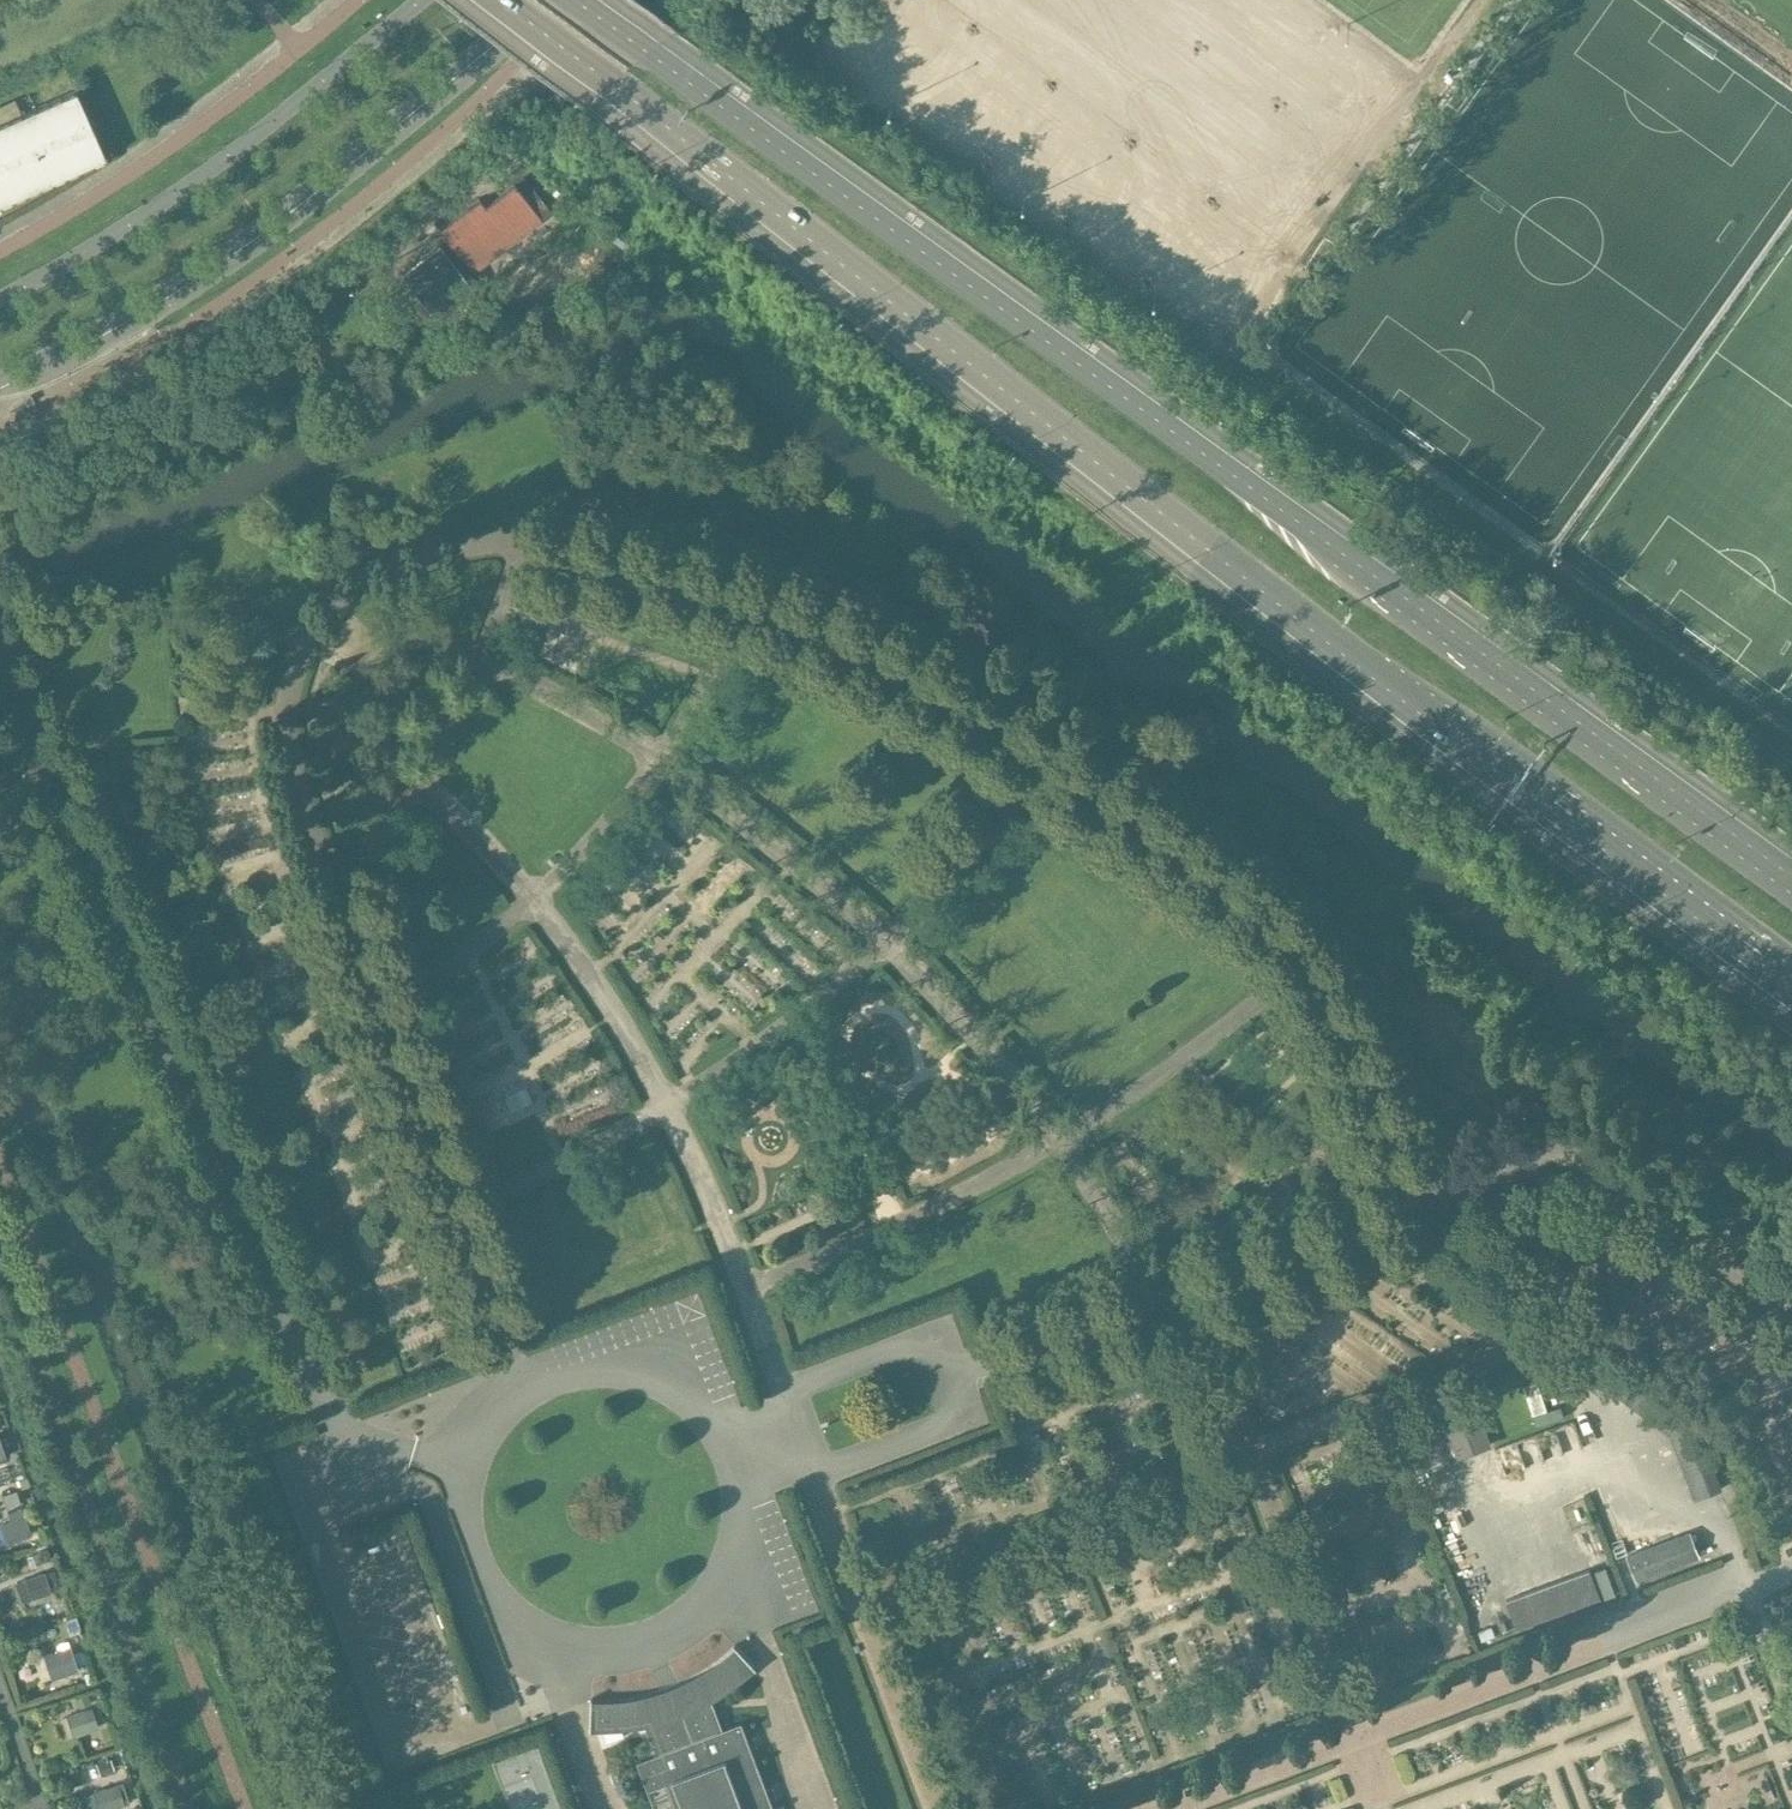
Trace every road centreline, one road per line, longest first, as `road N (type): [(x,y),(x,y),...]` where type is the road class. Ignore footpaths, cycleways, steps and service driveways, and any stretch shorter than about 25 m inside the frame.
road 1 (trunk): [(501,0),(1406,699),(1791,984)]
road 2 (trunk): [(1791,884),(578,0)]
road 3 (secondary): [(0,381),(90,342),(269,225),(550,0)]
road 4 (secondary): [(421,0),(186,186),(0,297)]

